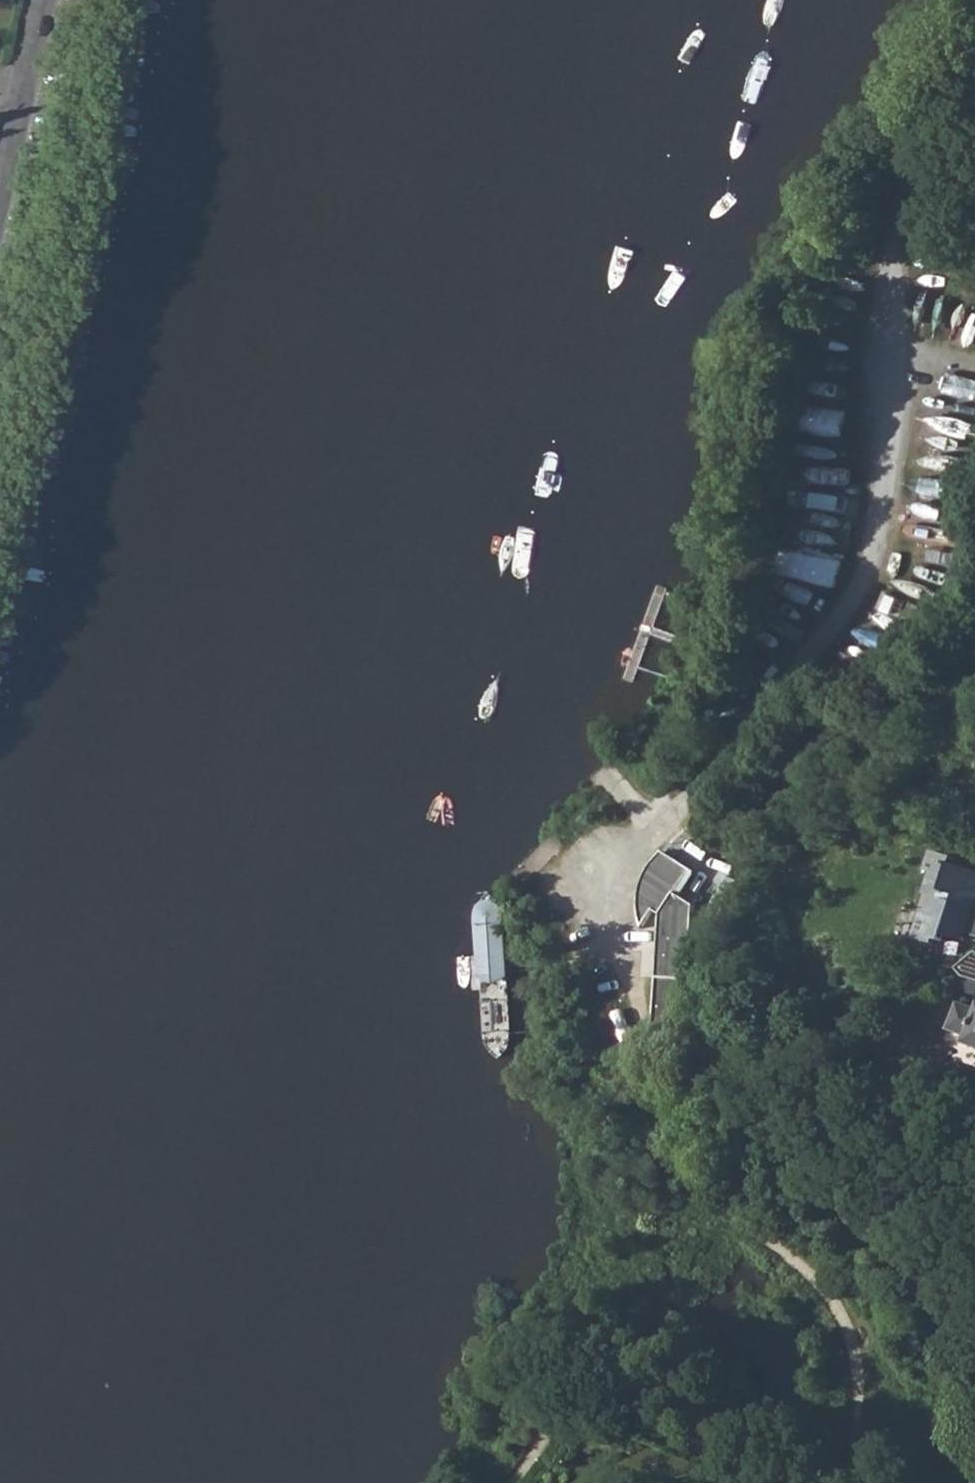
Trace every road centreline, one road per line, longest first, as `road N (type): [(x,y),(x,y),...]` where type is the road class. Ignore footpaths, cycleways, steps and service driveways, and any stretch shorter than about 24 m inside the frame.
road 1 (tertiary): [(49,0),(0,198)]

